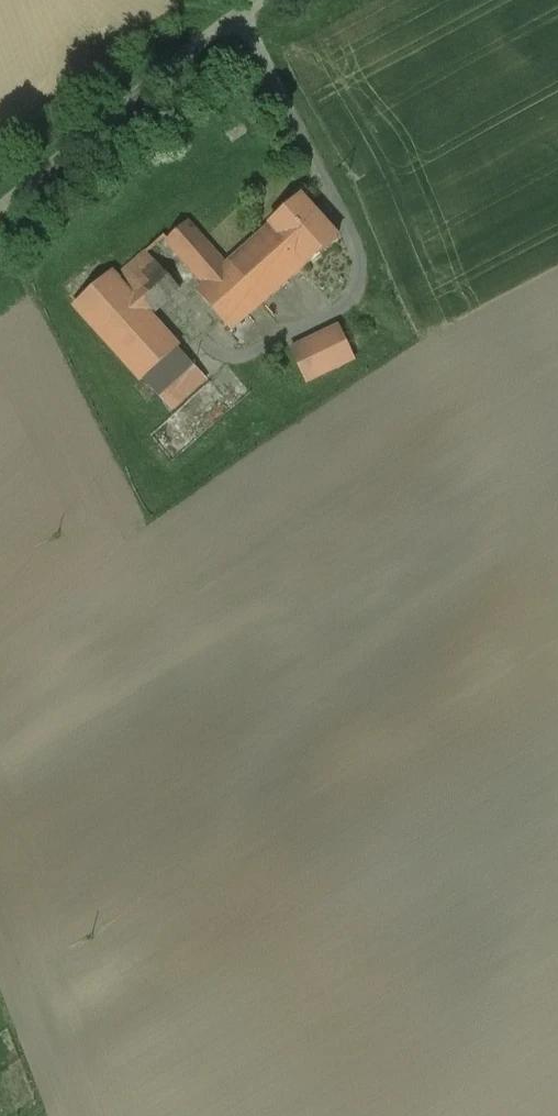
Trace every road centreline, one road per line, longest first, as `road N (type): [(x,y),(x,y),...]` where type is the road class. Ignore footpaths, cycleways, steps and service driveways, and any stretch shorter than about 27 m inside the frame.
road 1 (unclassified): [(0,205),(261,0)]

